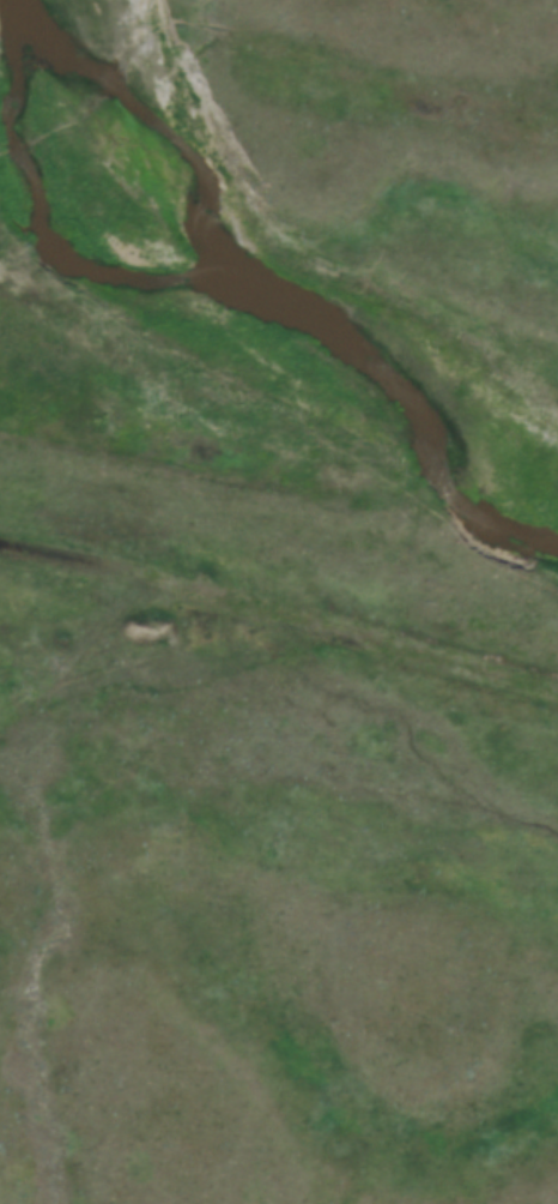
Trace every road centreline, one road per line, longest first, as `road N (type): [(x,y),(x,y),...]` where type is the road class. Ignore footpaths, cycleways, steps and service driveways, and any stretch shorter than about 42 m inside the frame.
road 1 (track): [(557,692),(0,538)]

